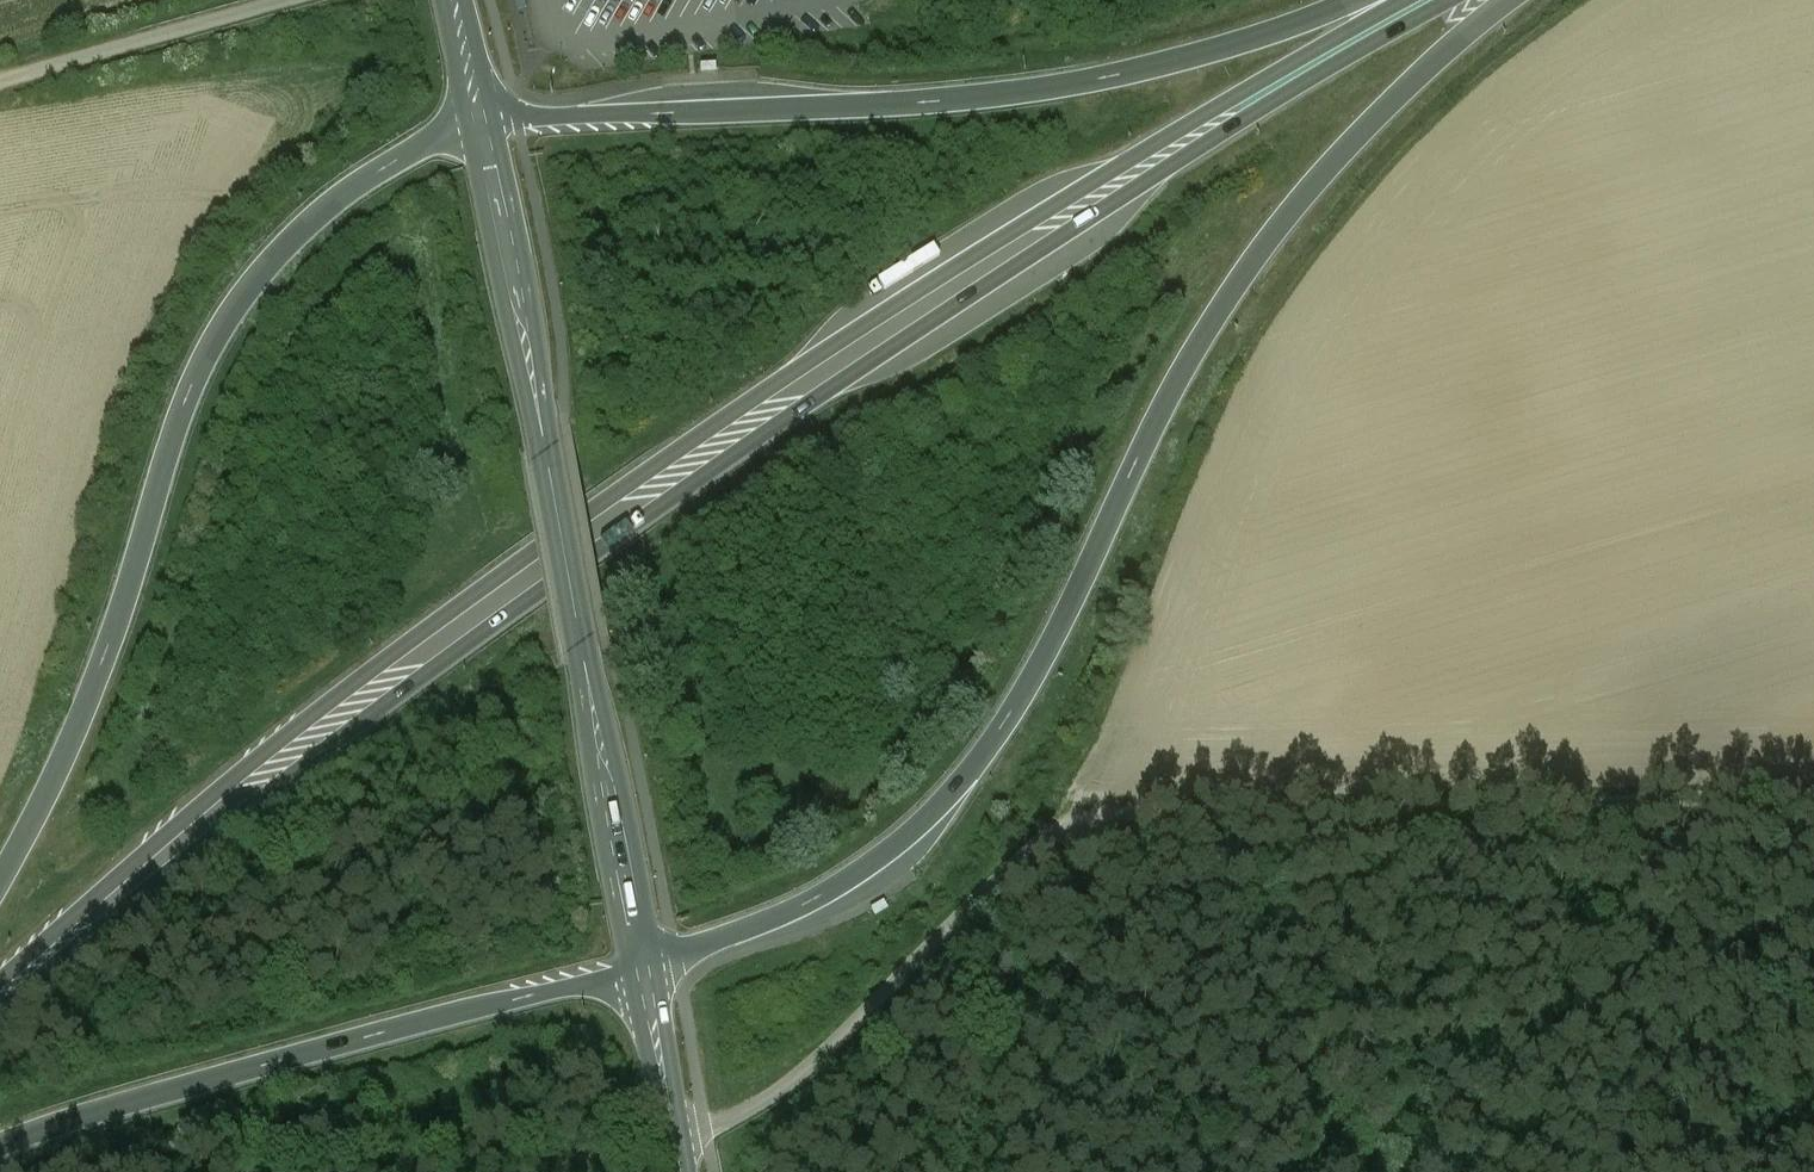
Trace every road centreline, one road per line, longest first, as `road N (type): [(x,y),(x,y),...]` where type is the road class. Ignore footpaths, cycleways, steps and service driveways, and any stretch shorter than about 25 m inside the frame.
road 1 (trunk): [(0,1015),(500,613),(1130,194),(1448,0)]
road 2 (trunk): [(1399,0),(714,426),(379,666),(0,981)]
road 3 (trunk): [(644,981),(822,901),(894,853),(951,799),(1045,660),(1173,393),(1271,239),(1366,129),(1511,0)]
road 4 (track): [(676,1143),(772,1102),(1028,852),(1062,830),(1116,816),(1813,784)]
road 5 (trunk): [(479,130),(361,191),(253,290),(206,366),(173,447),(120,626),(0,882)]
road 6 (trunk): [(1356,0),(1088,84),(945,105),(479,130)]
road 7 (secondary): [(644,981),(479,130)]
road 8 (trunk): [(0,1149),(129,1107),(534,1001),(644,981)]
road 9 (track): [(1360,804),(1375,1171)]
road 10 (track): [(0,81),(305,0)]
road 11 (secondary): [(681,1171),(644,981)]
road 12 (secondary): [(479,130),(452,0)]

